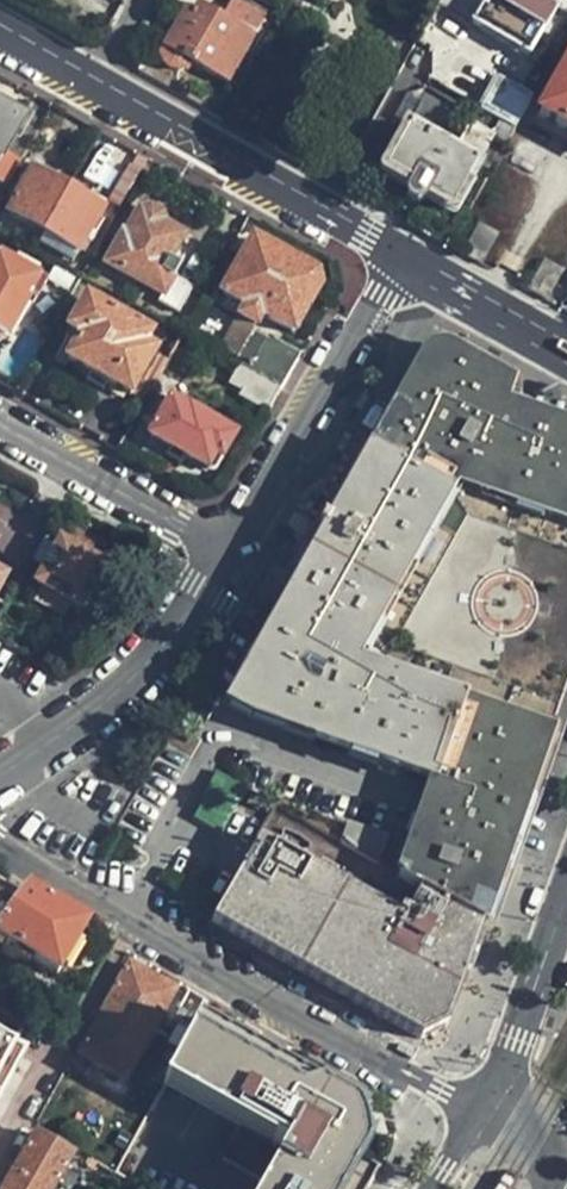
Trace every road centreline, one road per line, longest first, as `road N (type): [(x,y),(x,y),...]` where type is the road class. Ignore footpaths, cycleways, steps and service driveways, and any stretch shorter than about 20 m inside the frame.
road 1 (residential): [(478,1109),(0,843)]
road 2 (residential): [(0,25),(394,255)]
road 3 (residential): [(226,554),(394,255)]
road 4 (residential): [(0,770),(120,687),(205,595),(226,554)]
road 5 (residential): [(0,427),(226,554)]
road 6 (secondary): [(566,894),(525,1015),(478,1109)]
road 7 (residential): [(394,255),(566,348)]

